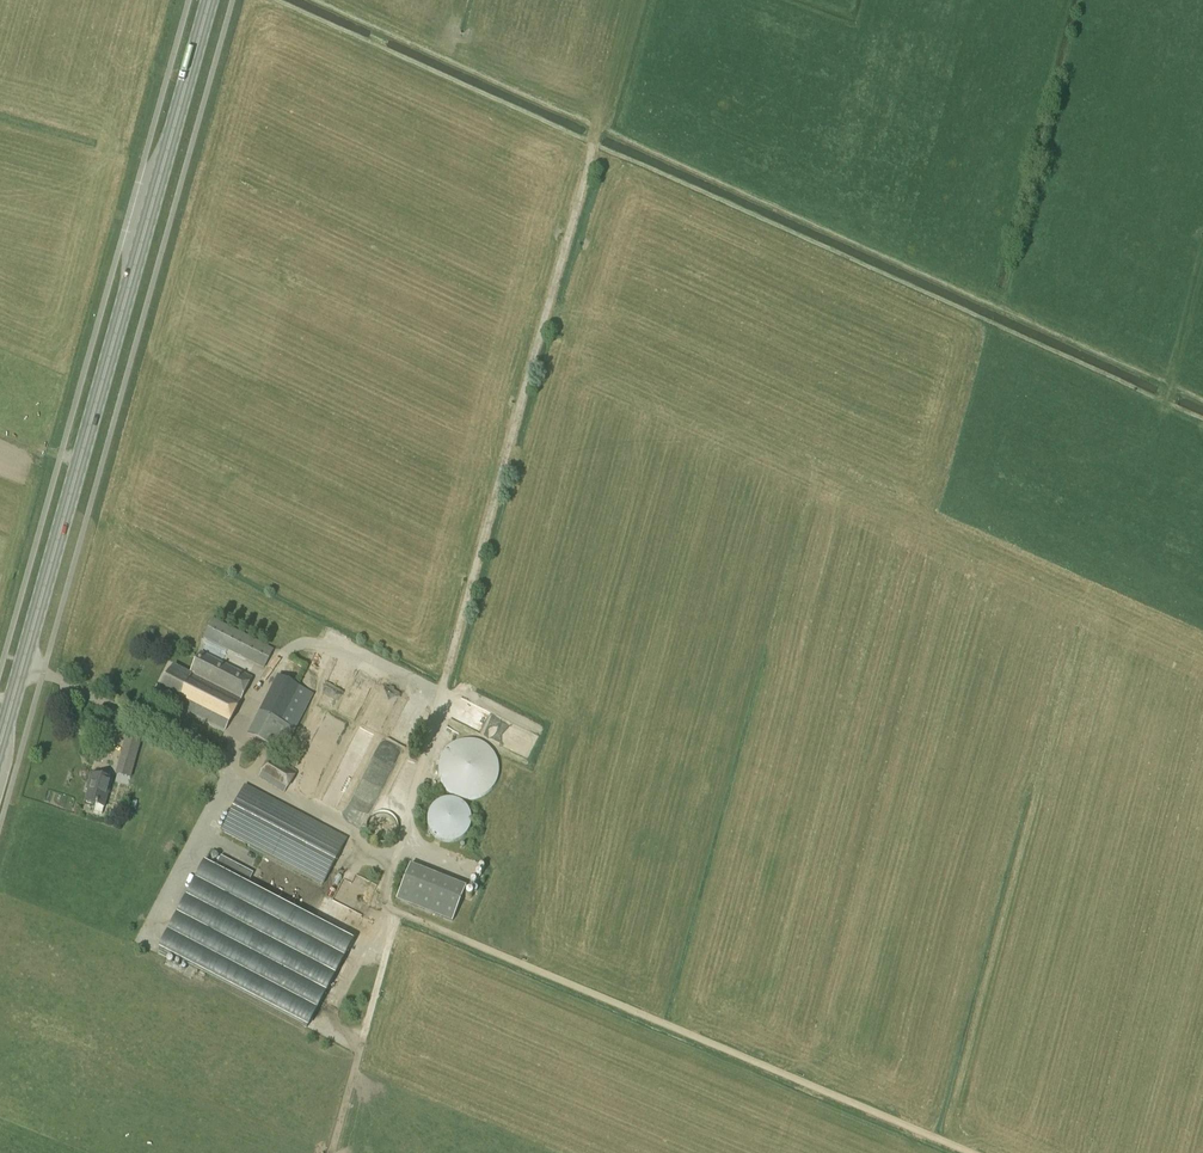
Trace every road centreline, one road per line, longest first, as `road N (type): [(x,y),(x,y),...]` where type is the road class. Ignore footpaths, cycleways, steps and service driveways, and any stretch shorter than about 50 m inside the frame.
road 1 (primary): [(0,746),(208,0)]

